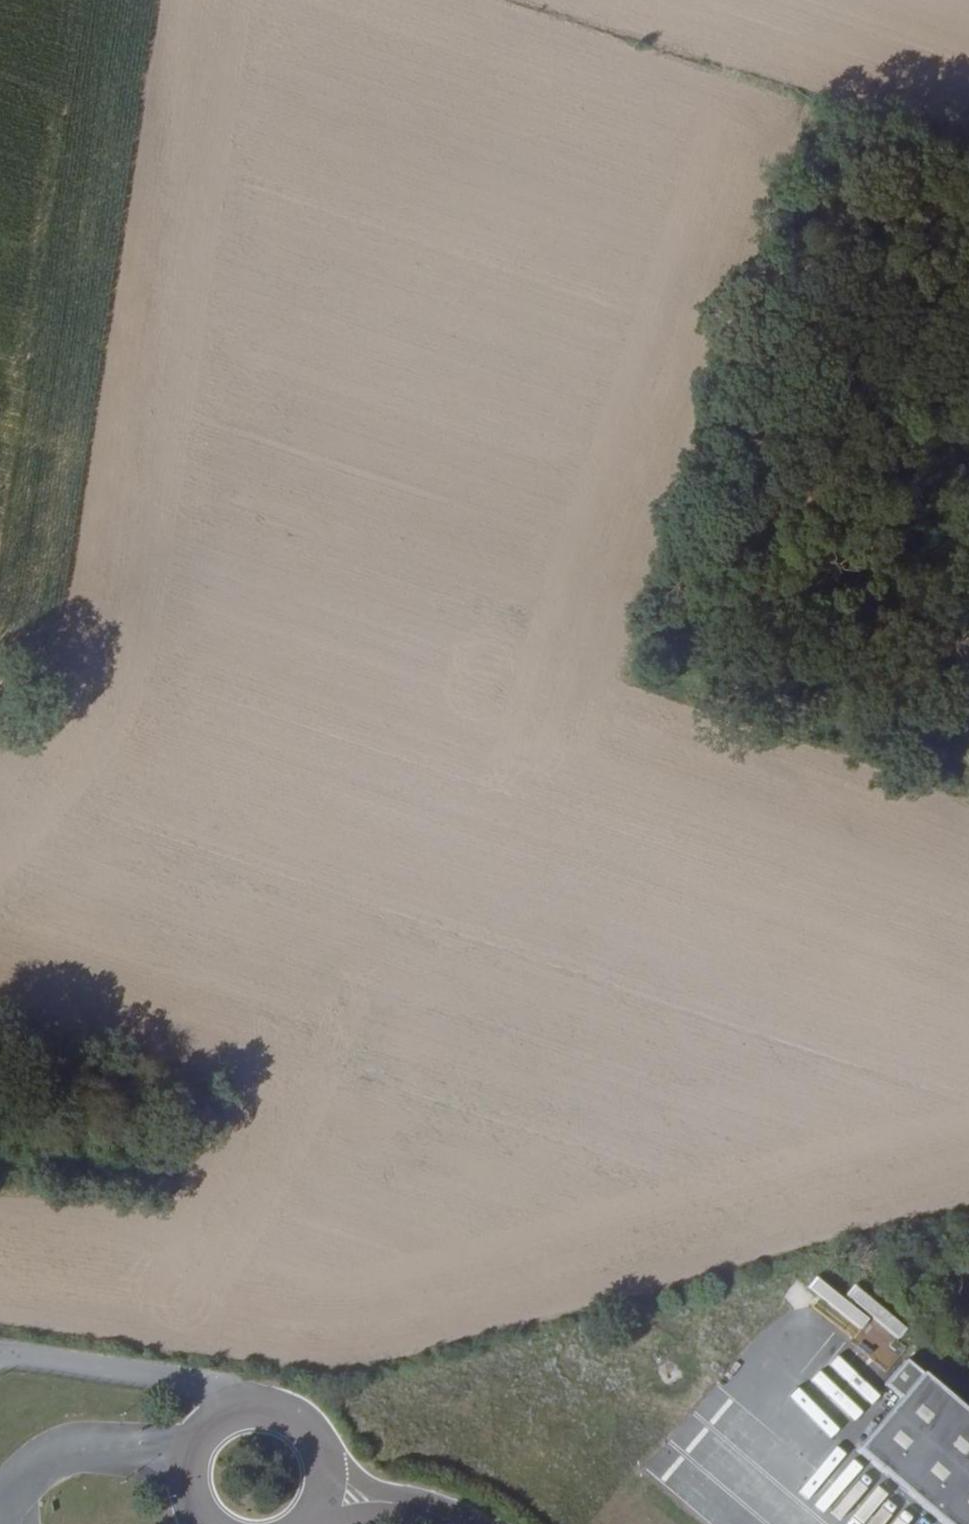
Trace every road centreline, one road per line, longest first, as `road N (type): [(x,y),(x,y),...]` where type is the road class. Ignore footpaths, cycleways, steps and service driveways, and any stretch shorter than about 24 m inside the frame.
road 1 (unclassified): [(319,1465),(311,1443),(275,1415),(226,1420),(194,1460),(192,1480),(208,1518)]

